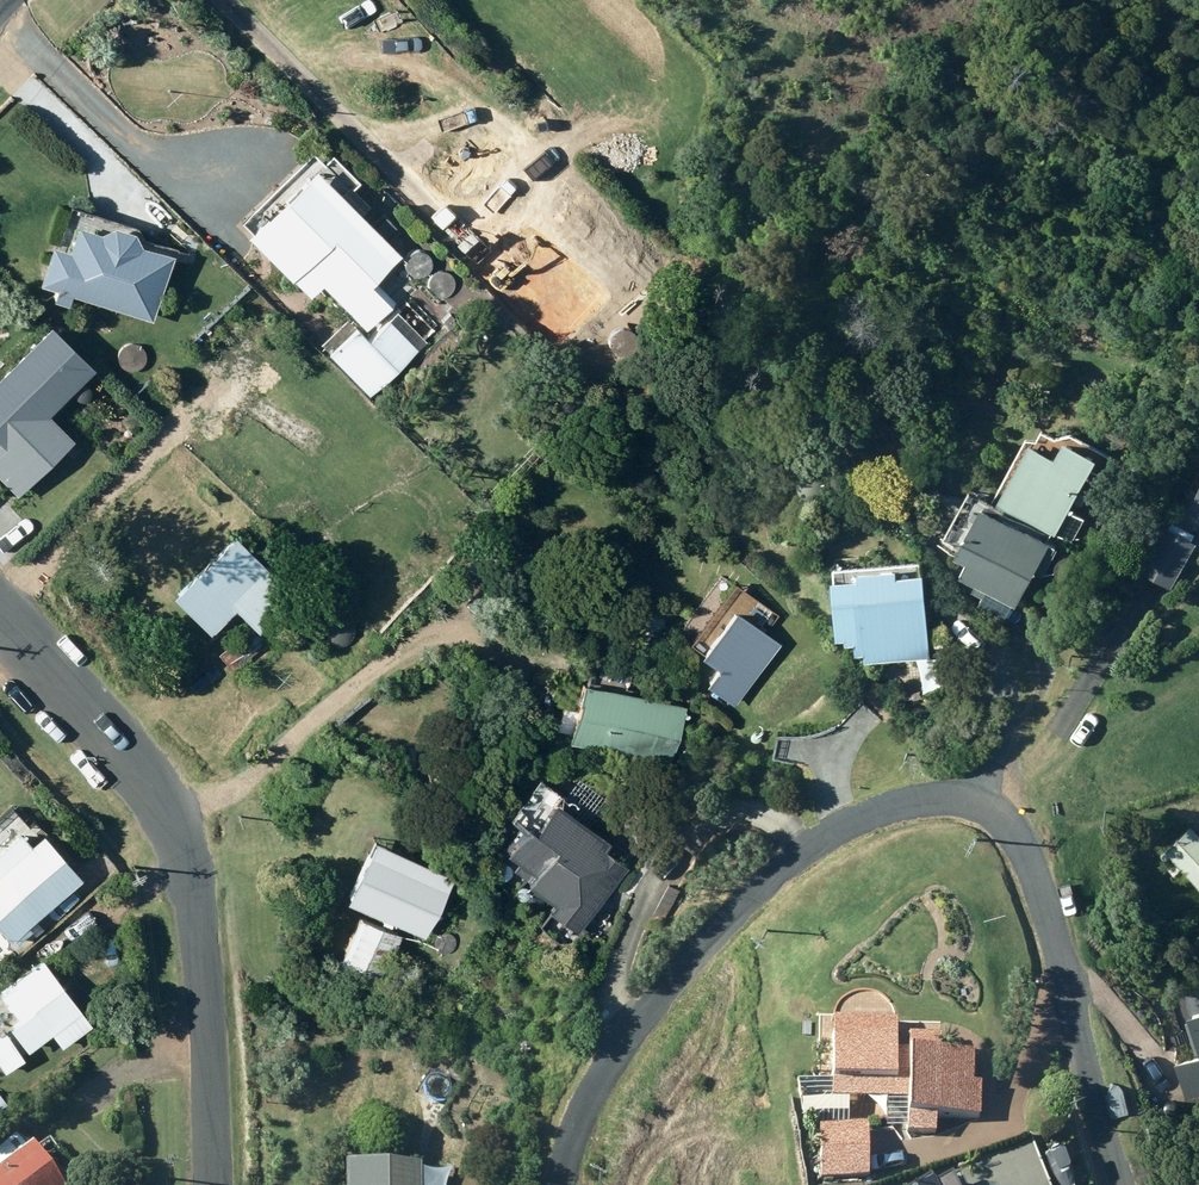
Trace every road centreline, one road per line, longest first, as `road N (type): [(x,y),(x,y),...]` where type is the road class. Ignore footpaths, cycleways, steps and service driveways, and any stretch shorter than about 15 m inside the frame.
road 1 (residential): [(560,1184),(565,1157),(612,1055),(757,881),(853,822),(922,798),(984,803),(1022,844),(1119,1184)]
road 2 (residential): [(0,609),(144,768),(177,826),(192,881),(214,1184)]

